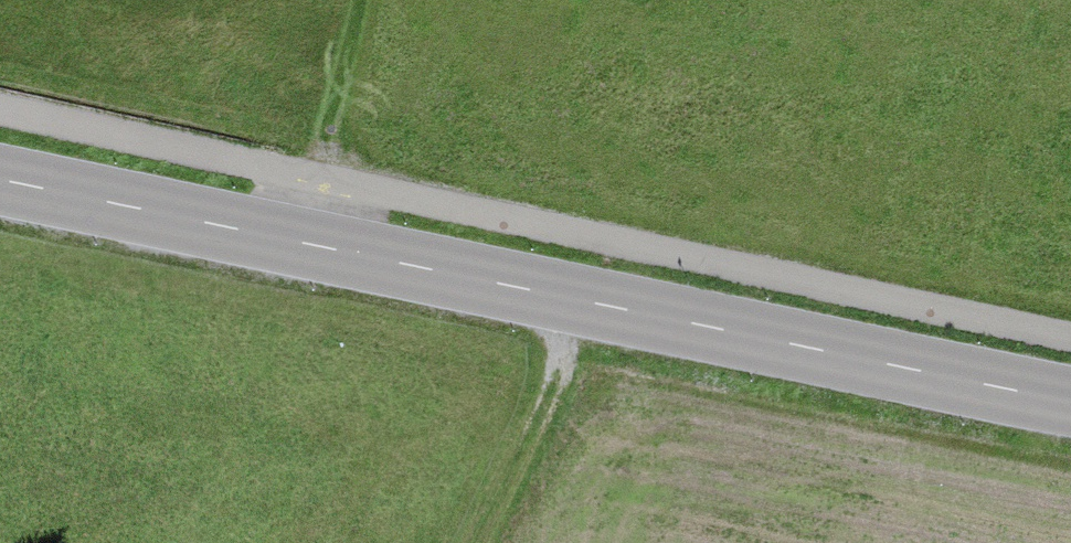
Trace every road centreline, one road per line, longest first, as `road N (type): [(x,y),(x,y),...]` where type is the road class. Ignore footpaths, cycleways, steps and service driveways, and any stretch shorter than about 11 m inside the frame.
road 1 (secondary): [(1070,399),(0,178)]
road 2 (track): [(468,542),(589,299)]

